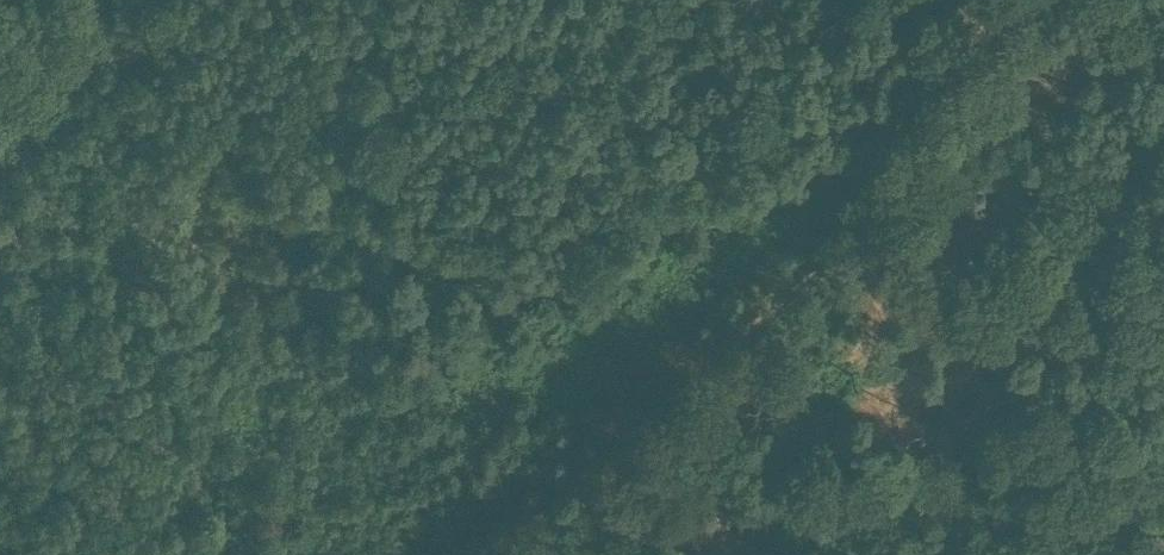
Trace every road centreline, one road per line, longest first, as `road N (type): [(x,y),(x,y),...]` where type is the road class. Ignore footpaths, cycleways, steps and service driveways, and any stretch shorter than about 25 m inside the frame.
road 1 (track): [(482,554),(576,449),(902,183),(949,112)]
road 2 (track): [(277,0),(174,320),(167,530),(176,554)]
road 3 (track): [(1163,235),(998,554)]
road 4 (track): [(1013,0),(949,112)]

